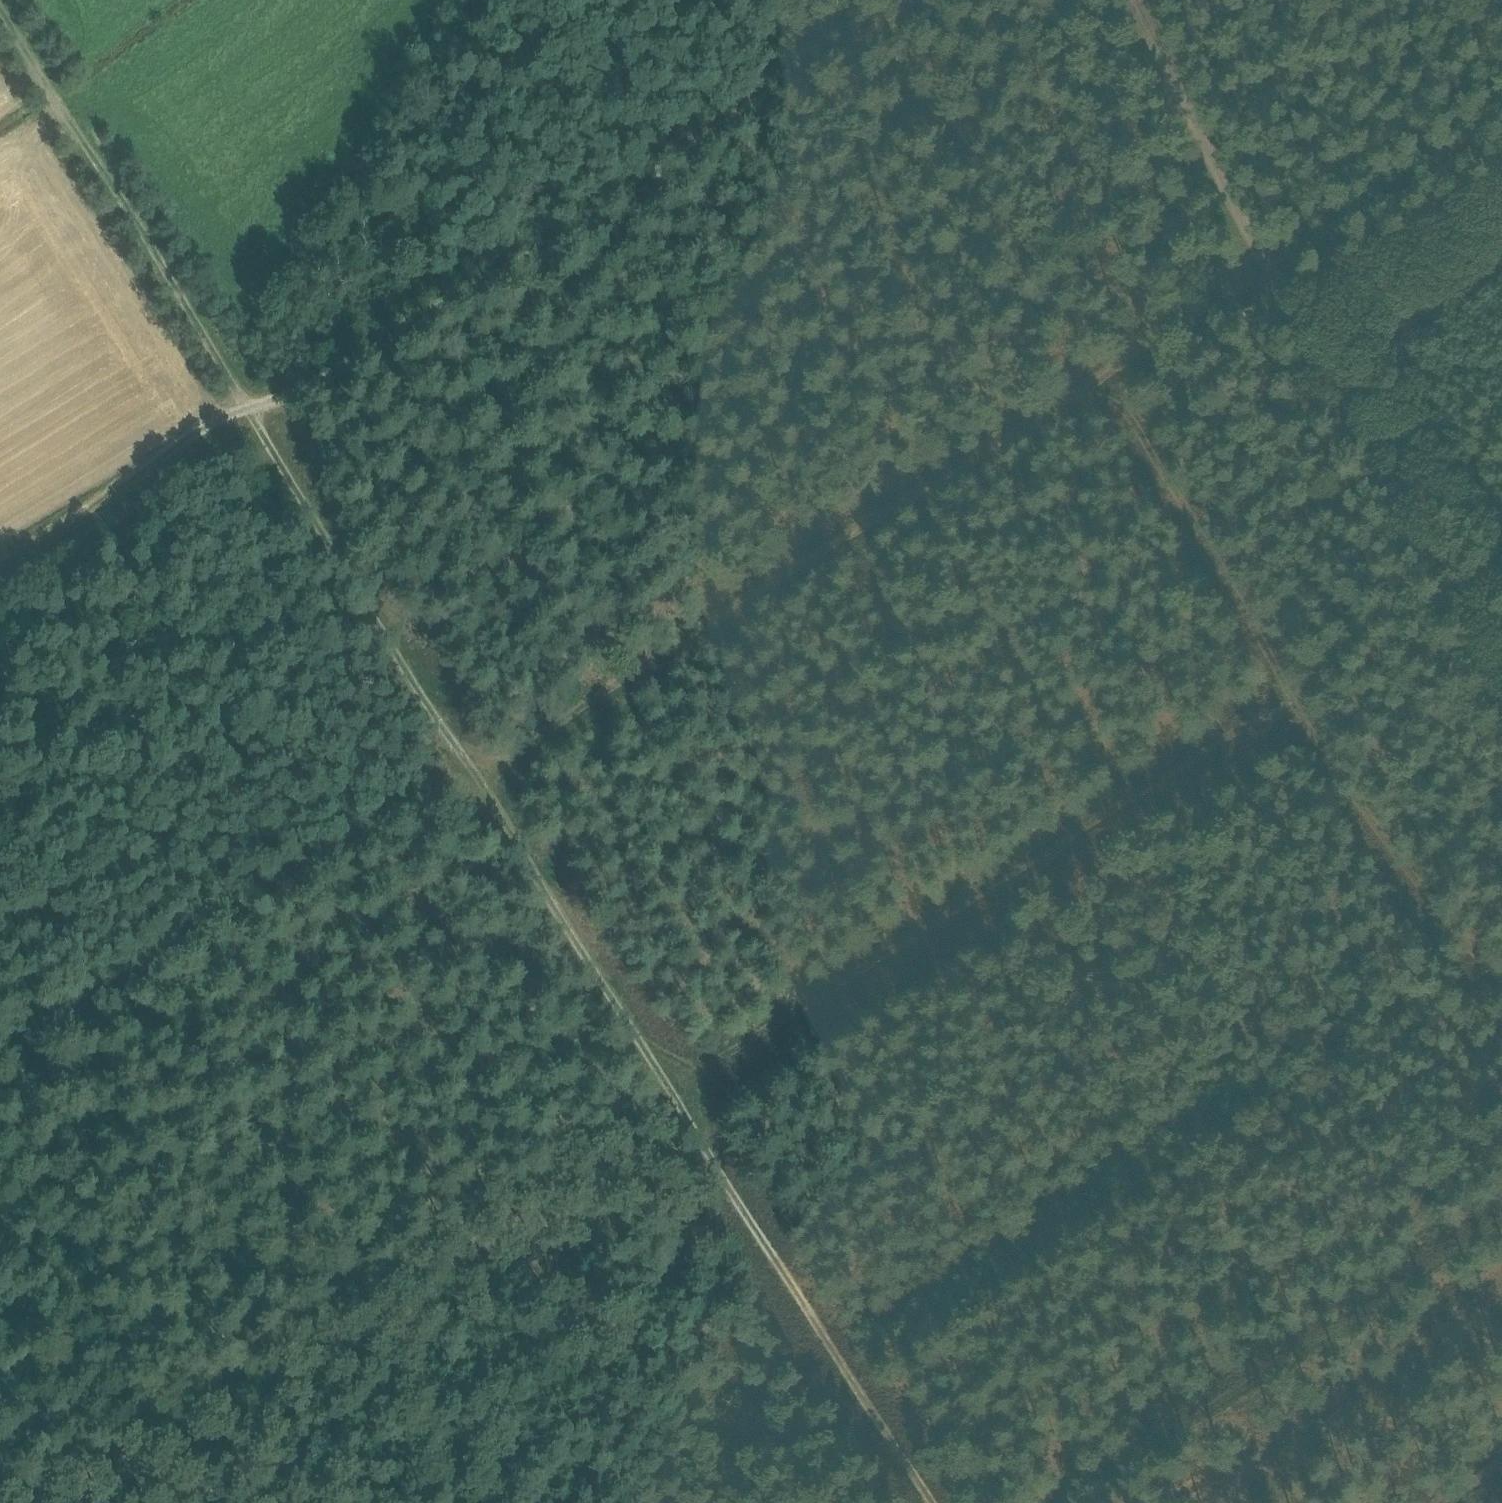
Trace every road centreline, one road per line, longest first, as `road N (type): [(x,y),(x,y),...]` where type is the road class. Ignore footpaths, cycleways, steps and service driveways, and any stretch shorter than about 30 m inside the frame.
road 1 (track): [(246,406),(940,1502)]
road 2 (track): [(0,566),(225,414),(300,391),(935,0)]
road 3 (track): [(678,1088),(1291,708),(1456,947),(1501,970)]
road 4 (track): [(1259,267),(483,774)]
road 5 (track): [(1501,696),(1259,267),(1131,0)]

